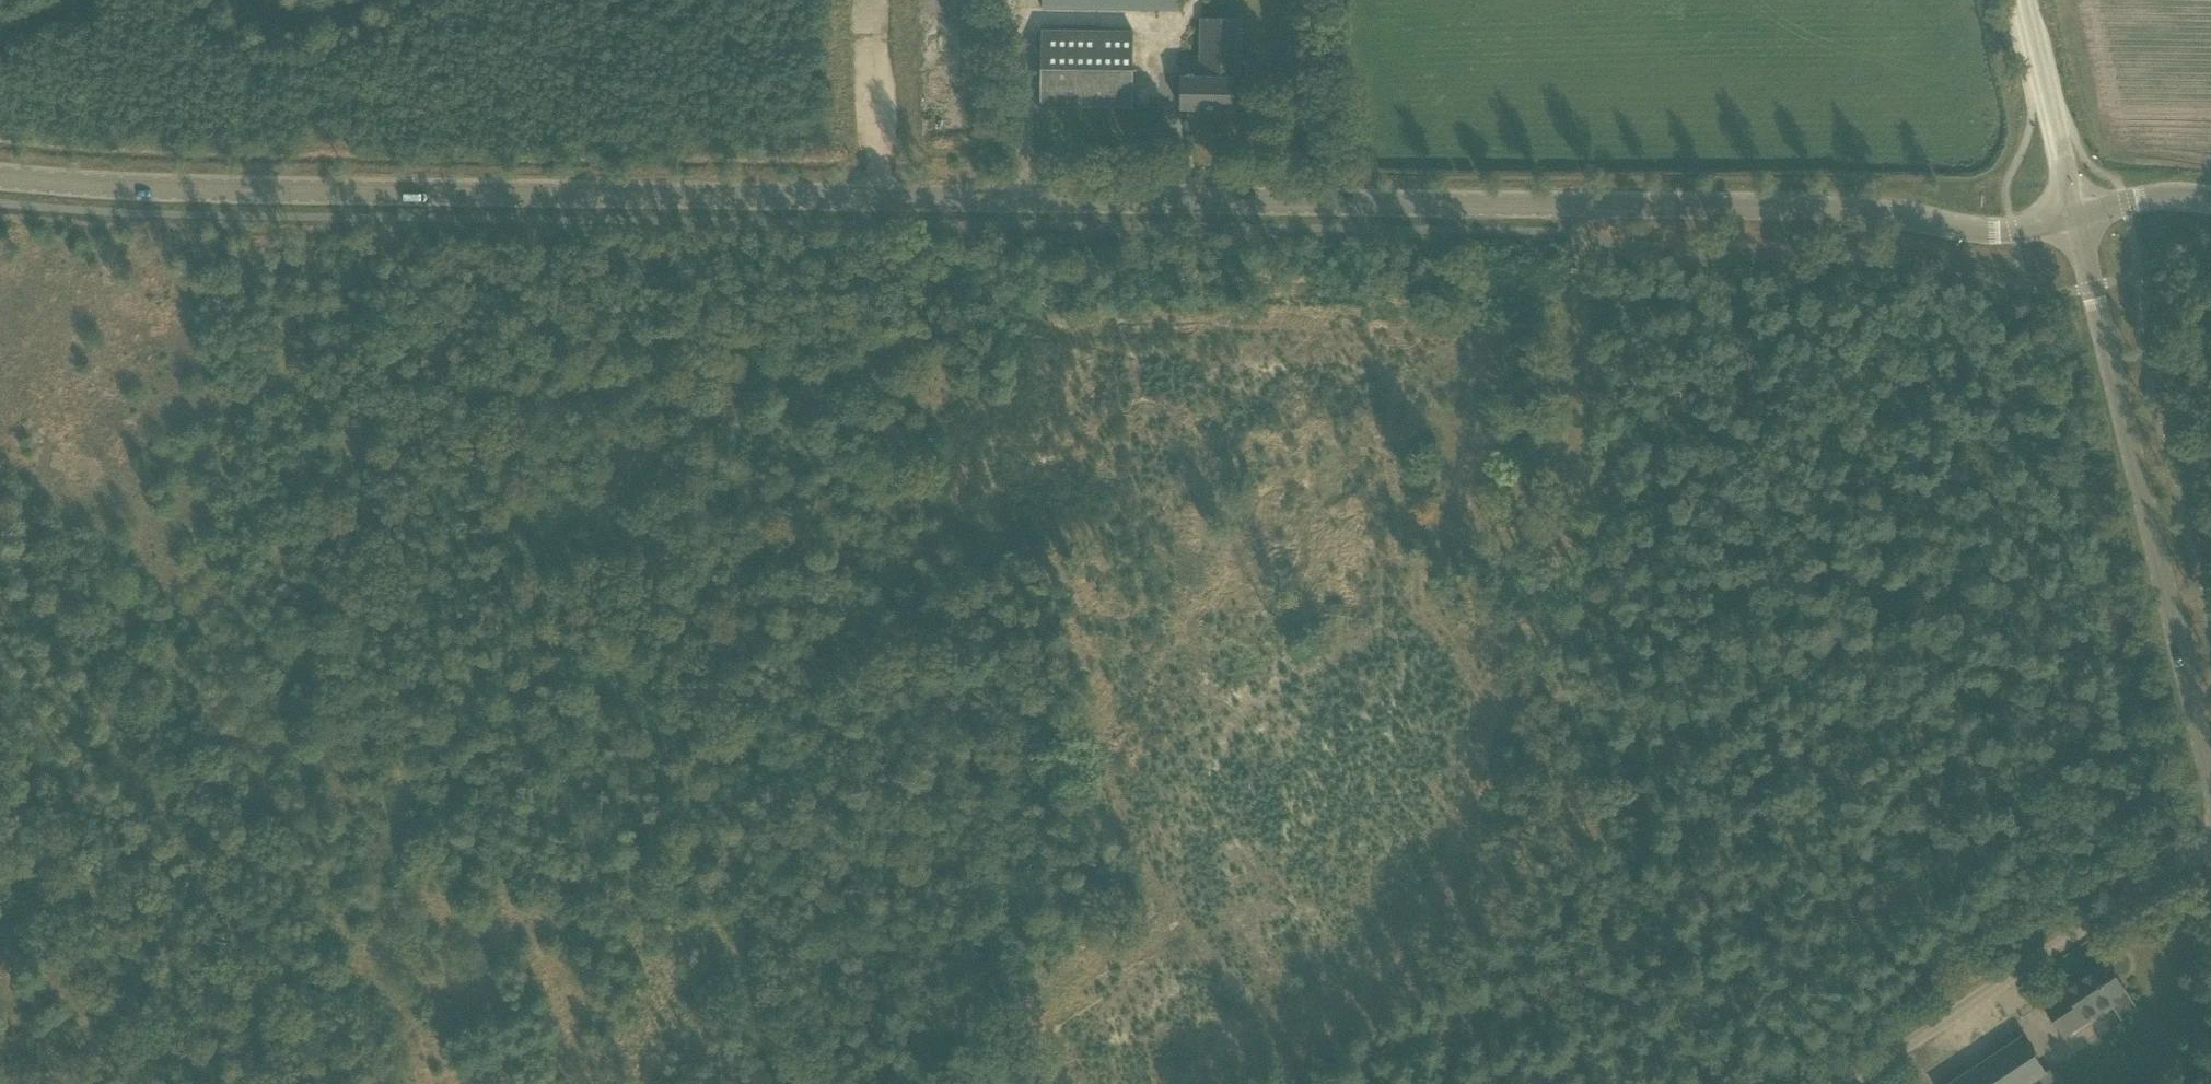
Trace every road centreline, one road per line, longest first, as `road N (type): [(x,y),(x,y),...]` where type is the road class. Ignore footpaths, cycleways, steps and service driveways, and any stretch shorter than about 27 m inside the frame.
road 1 (tertiary): [(2074,216),(1987,234),(1863,210),(79,185),(0,176)]
road 2 (tertiary): [(2210,774),(2074,216)]
road 3 (track): [(1839,1083),(2210,842)]
road 4 (tertiary): [(2074,216),(2023,0)]
road 5 (tertiary): [(2074,216),(2149,199),(2210,197)]

